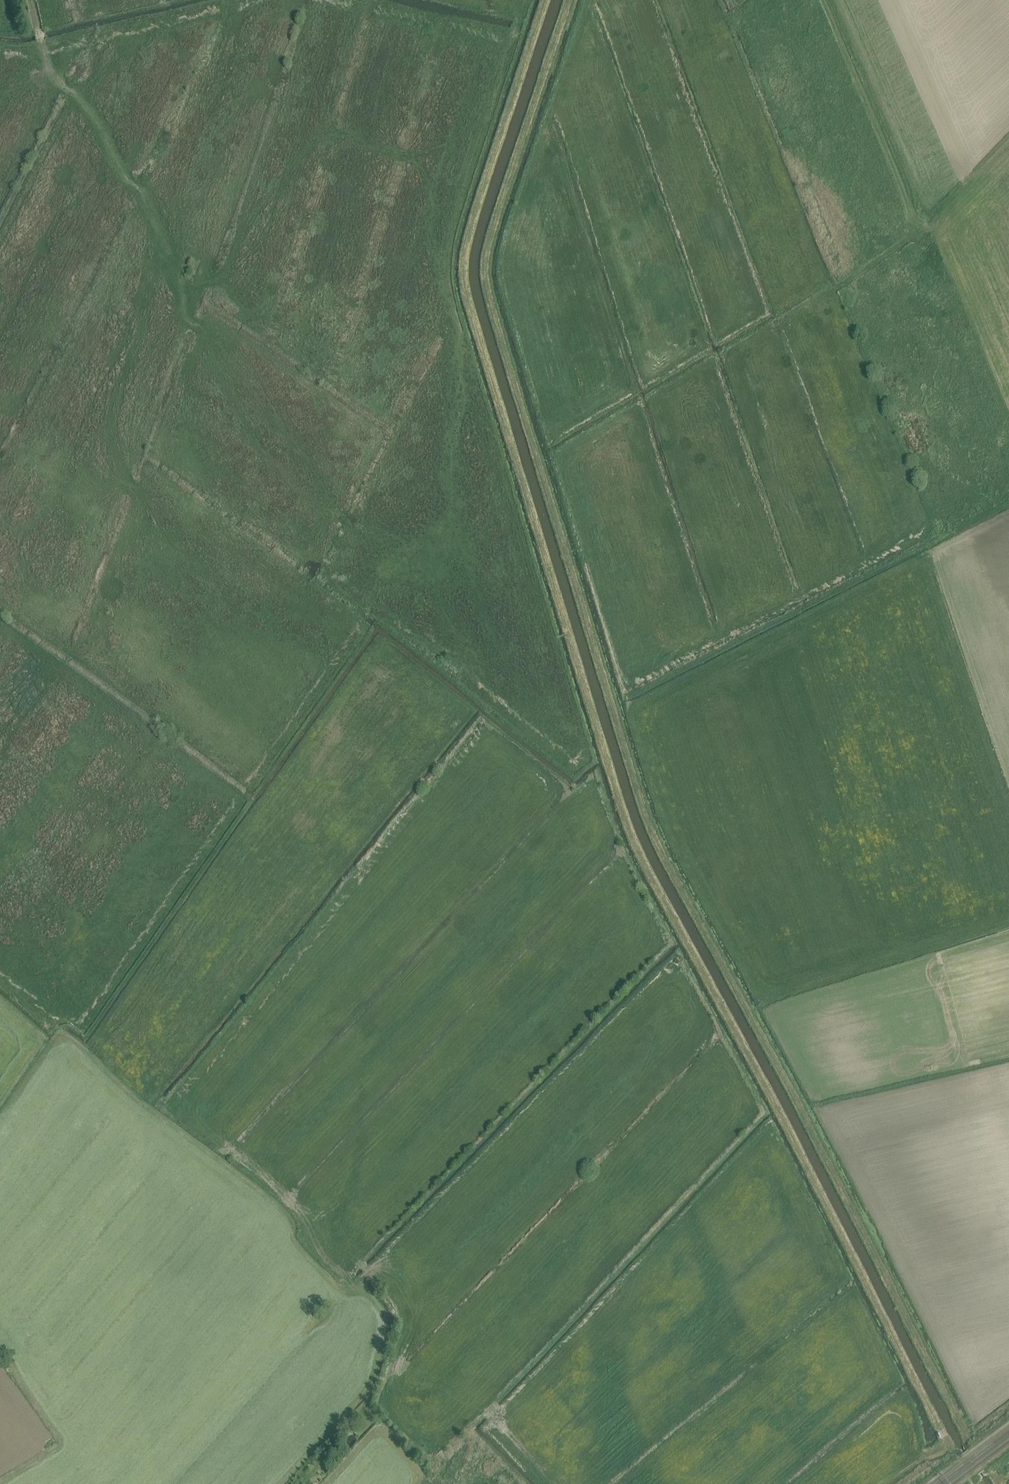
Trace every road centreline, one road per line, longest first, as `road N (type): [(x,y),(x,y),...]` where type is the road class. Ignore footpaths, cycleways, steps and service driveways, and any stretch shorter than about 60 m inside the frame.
road 1 (track): [(926,224),(910,211),(823,0)]
road 2 (track): [(842,285),(930,221),(1008,138)]

